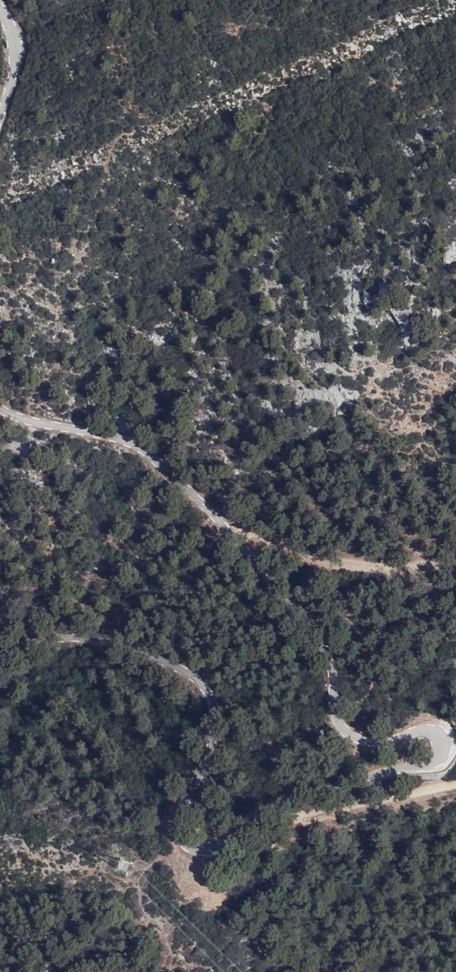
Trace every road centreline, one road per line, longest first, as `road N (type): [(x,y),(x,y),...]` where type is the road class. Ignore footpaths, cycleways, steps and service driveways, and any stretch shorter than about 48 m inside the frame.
road 1 (unclassified): [(0,653),(71,638),(121,646),(199,681),(214,706),(178,823),(195,853),(298,799),(434,766),(446,747),(436,732),(386,744),(346,730),(314,627),(163,465),(136,448),(0,412)]
road 2 (track): [(455,566),(300,555),(219,526)]
road 3 (track): [(298,799),(302,815),(333,816),(455,784)]

